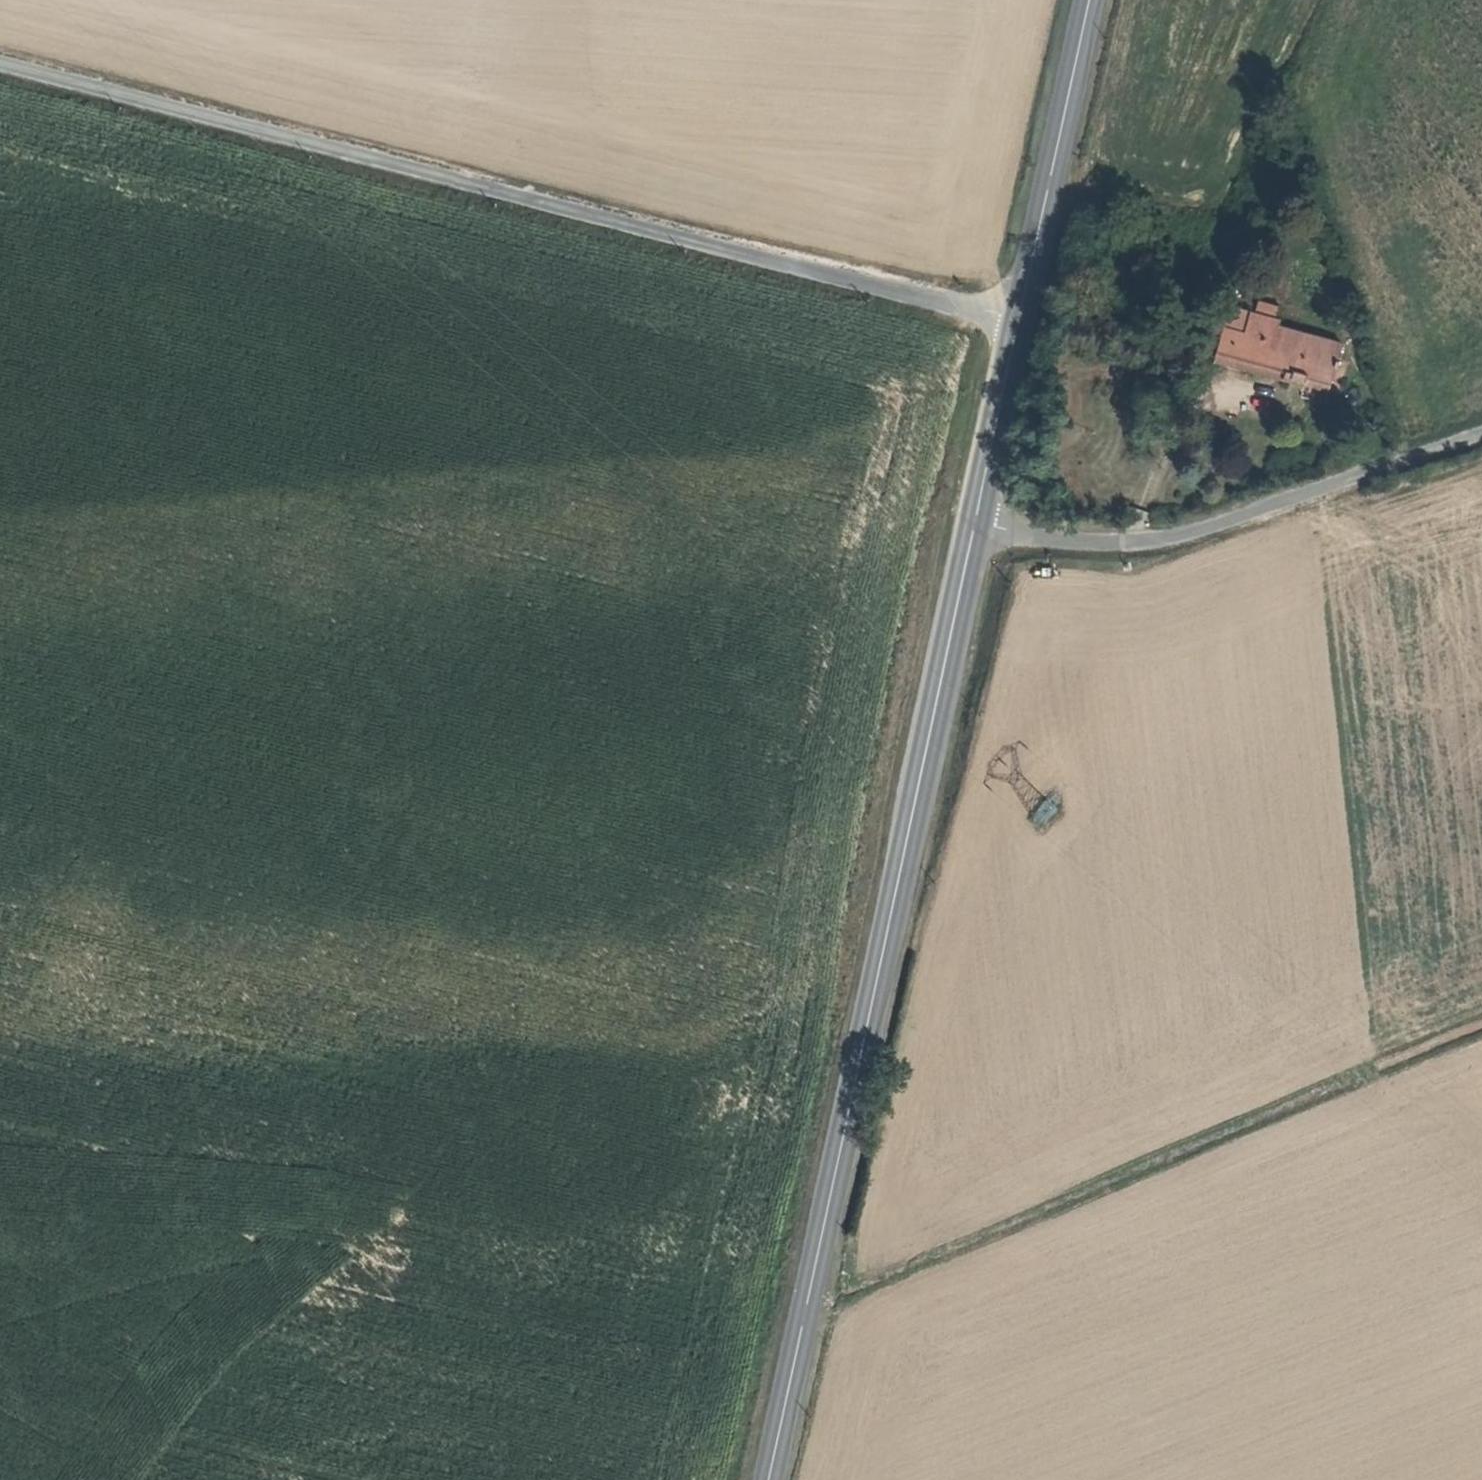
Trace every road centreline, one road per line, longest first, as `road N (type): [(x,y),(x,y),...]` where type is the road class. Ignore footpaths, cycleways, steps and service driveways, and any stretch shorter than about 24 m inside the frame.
road 1 (unclassified): [(1029,311),(0,56)]
road 2 (secondary): [(978,543),(764,1479)]
road 3 (unclassified): [(978,543),(1131,550),(1481,434)]
road 4 (secondary): [(1095,0),(1029,311)]
road 5 (secondary): [(1029,311),(978,543)]

